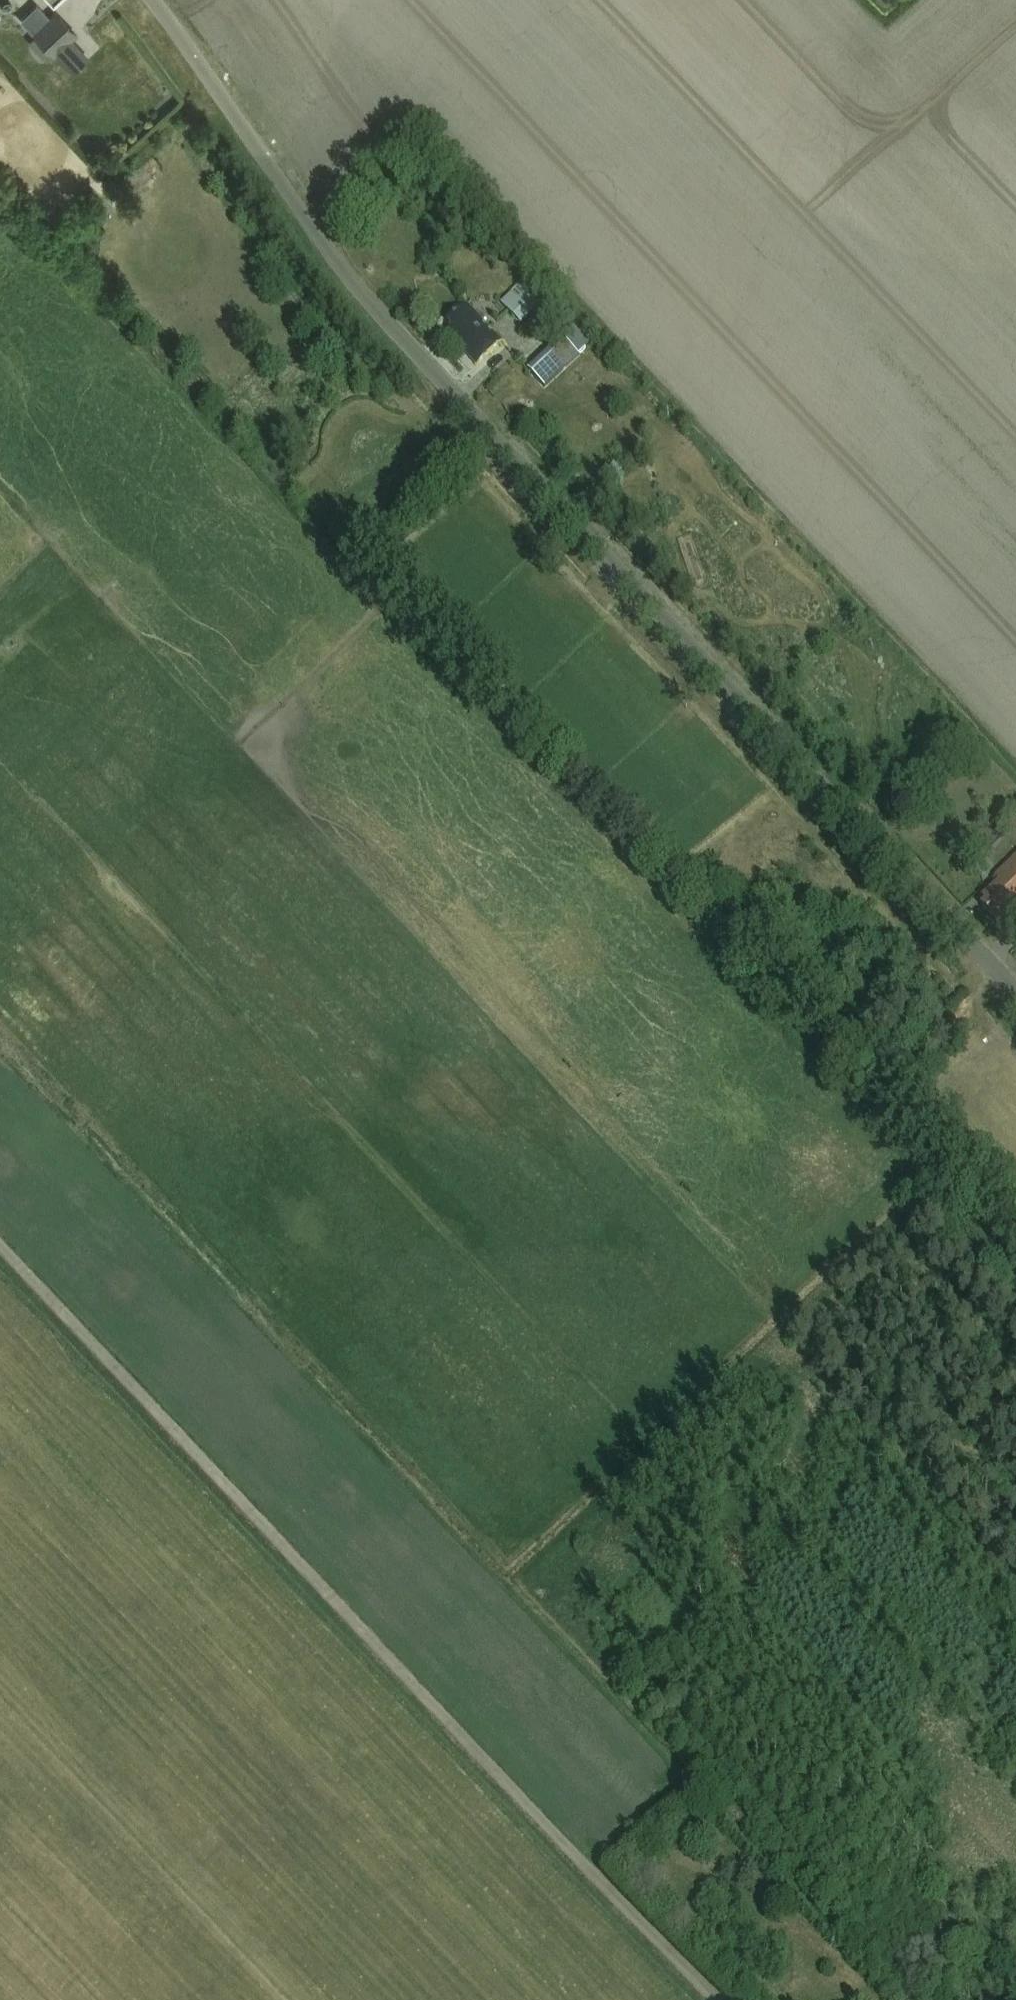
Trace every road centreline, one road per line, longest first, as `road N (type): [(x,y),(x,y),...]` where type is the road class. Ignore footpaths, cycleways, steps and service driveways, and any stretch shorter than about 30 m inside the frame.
road 1 (unclassified): [(1015,992),(561,509),(368,291),(161,0)]

